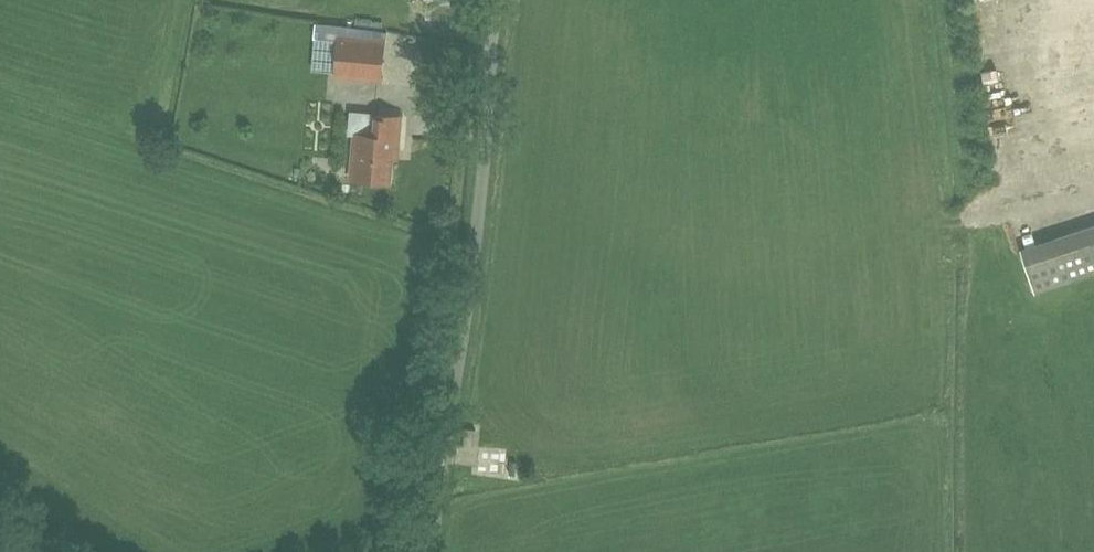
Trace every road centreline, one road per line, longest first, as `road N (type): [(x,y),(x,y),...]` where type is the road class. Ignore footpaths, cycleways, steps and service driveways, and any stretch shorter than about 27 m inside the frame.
road 1 (unclassified): [(432,551),(481,211),(494,0)]

